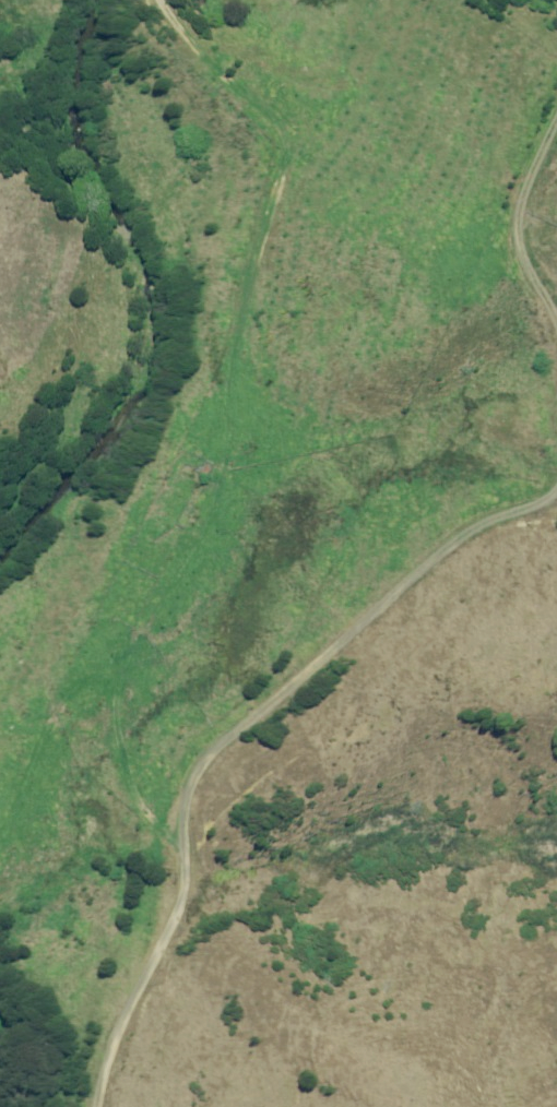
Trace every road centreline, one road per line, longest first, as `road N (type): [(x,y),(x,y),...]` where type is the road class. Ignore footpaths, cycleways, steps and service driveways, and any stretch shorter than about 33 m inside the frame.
road 1 (track): [(186,827),(134,788),(107,710),(105,672),(221,453),(230,360),(276,148),(274,126),(255,97),(162,0)]
road 2 (unclassified): [(556,501),(470,531),(196,775),(182,907),(141,996),(104,1106)]
road 3 (unclassified): [(556,138),(521,228),(556,315)]

